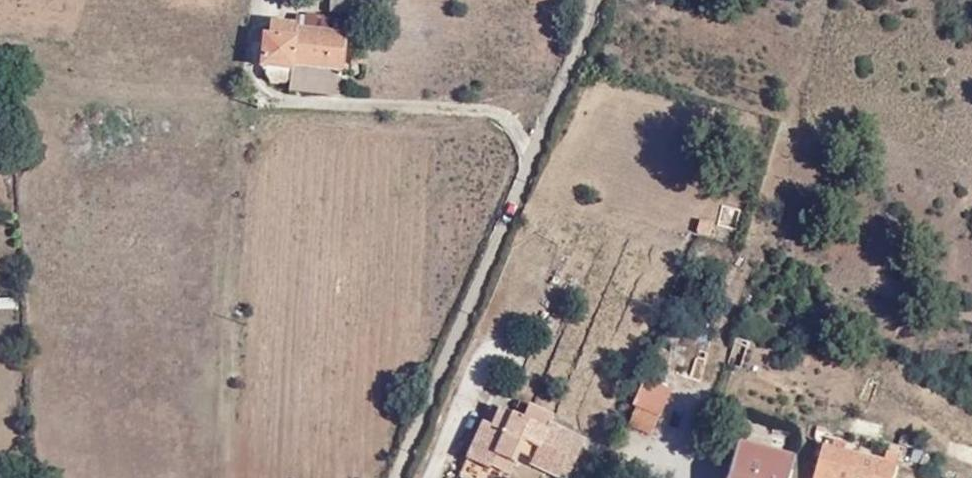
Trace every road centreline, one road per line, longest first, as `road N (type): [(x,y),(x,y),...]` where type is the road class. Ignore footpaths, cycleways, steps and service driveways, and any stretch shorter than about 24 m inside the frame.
road 1 (residential): [(594,0),(392,477)]

